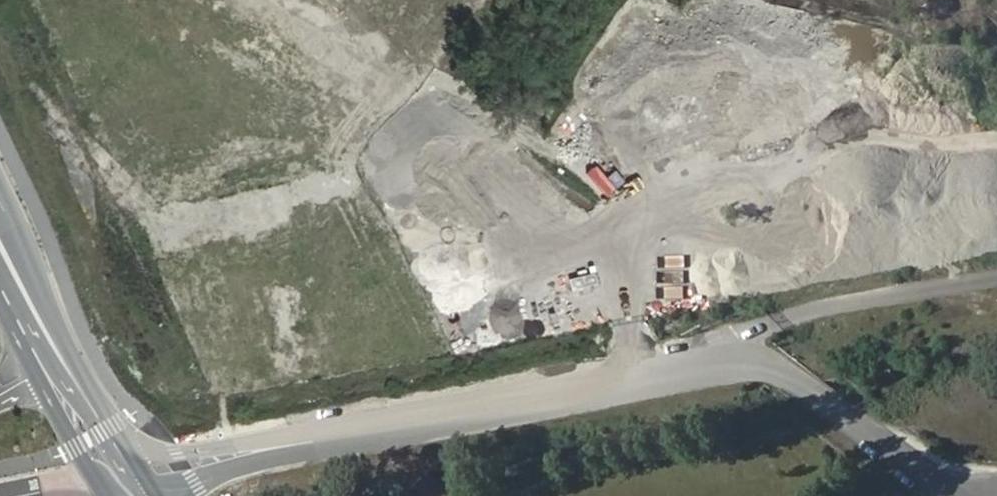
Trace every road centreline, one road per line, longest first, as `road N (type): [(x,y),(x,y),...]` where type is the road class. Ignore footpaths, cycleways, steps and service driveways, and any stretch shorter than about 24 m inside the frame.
road 1 (primary): [(144,477),(51,318),(0,201)]
road 2 (unclassified): [(0,281),(122,468),(144,477)]
road 3 (primary): [(0,302),(104,495)]

